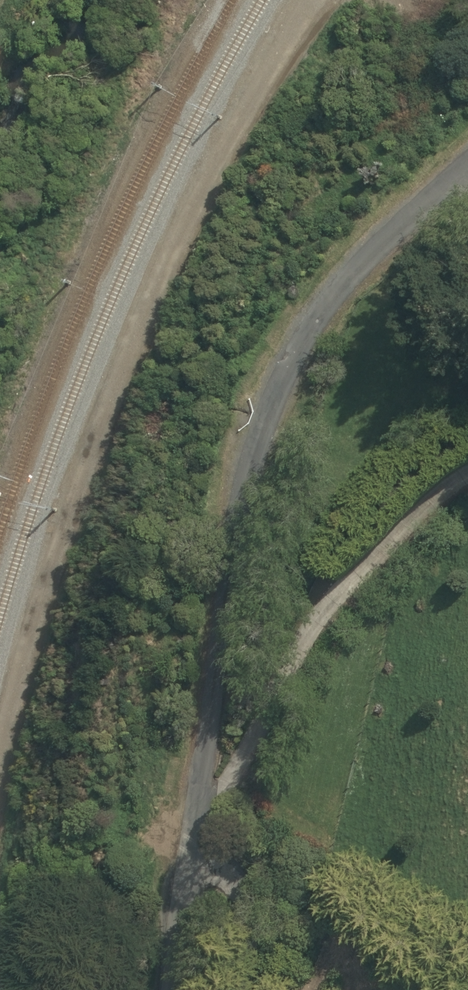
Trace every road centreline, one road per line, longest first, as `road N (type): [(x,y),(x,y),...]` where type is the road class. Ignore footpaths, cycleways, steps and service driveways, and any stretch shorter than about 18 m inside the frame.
road 1 (residential): [(169,989),(229,529),(265,401),(325,307),(404,213),(467,162)]
road 2 (track): [(0,758),(40,593),(125,354),(182,214),(305,0)]

